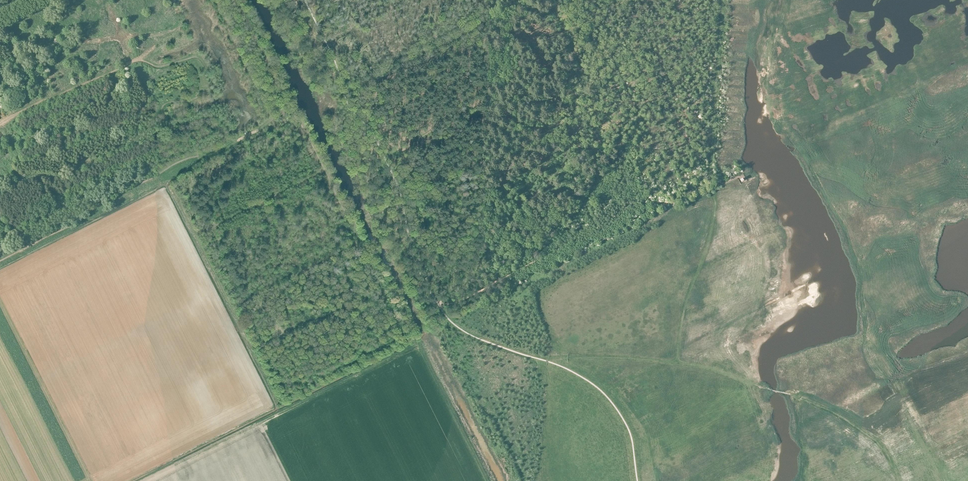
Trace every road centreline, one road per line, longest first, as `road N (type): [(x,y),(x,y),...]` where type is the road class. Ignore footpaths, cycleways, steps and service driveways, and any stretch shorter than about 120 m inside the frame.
road 1 (track): [(163,191),(0,272)]

